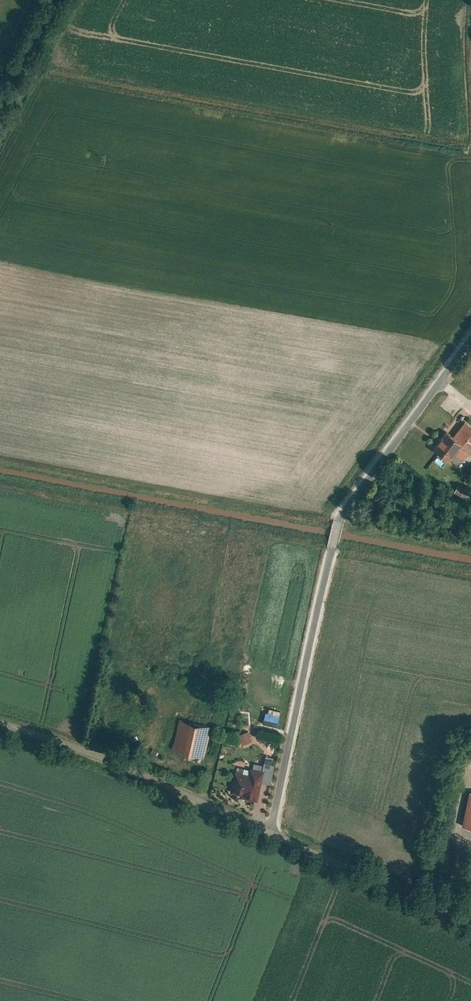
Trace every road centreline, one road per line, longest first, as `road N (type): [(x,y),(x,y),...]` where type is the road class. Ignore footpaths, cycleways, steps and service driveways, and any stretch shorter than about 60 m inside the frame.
road 1 (unclassified): [(470,338),(340,518),(271,832)]
road 2 (unclassified): [(271,832),(76,748),(0,725)]
road 3 (unclassified): [(271,832),(470,922)]

